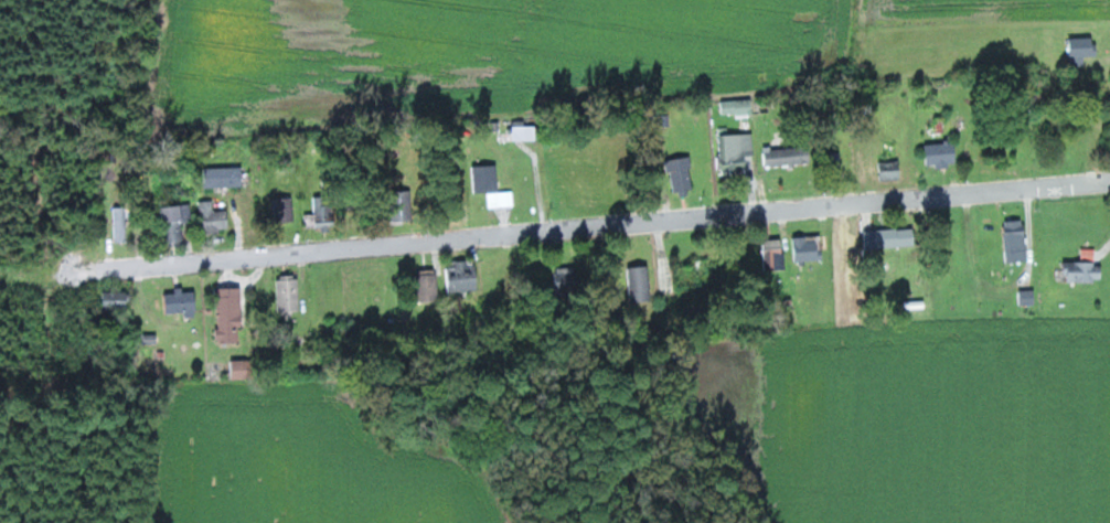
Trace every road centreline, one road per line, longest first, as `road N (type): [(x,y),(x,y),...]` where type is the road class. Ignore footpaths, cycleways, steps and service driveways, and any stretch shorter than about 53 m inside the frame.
road 1 (residential): [(107,273),(1109,182)]

